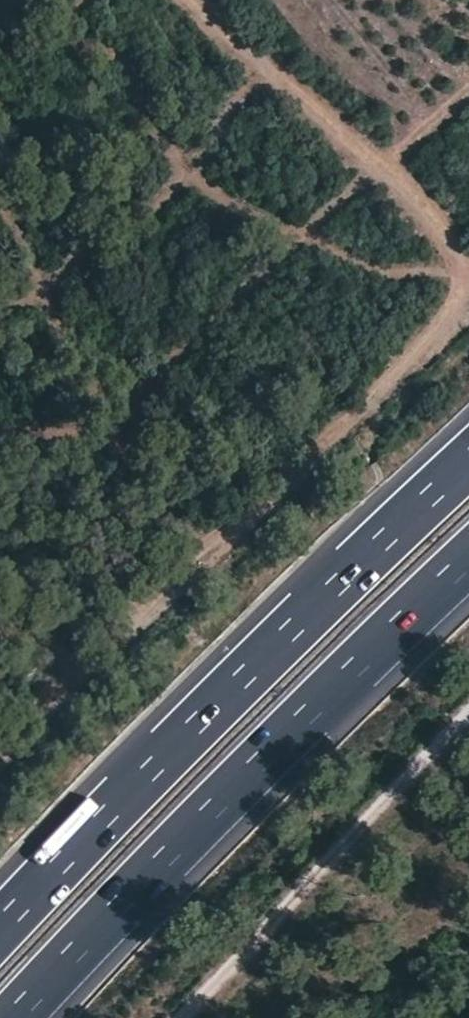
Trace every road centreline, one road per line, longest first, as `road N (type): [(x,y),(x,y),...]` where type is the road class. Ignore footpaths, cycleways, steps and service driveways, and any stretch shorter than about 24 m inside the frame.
road 1 (motorway): [(468,462),(192,730),(0,933)]
road 2 (track): [(468,288),(355,418),(69,682),(0,757)]
road 3 (motorway): [(21,1017),(245,778),(468,566)]
road 4 (track): [(468,725),(186,1017)]
road 5 (track): [(206,0),(468,261)]

